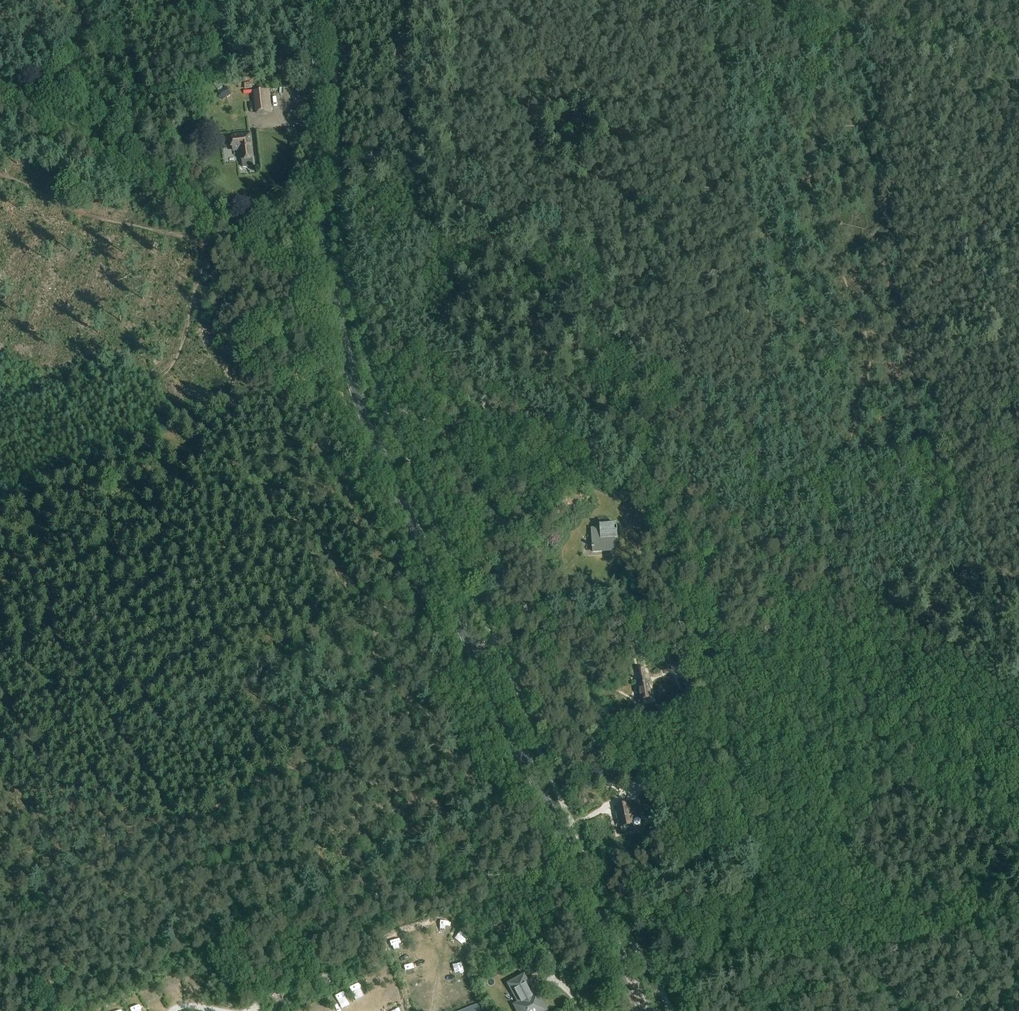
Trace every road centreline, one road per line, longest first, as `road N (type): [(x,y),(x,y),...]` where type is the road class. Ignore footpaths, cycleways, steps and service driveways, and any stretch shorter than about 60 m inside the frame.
road 1 (secondary): [(646,1010),(377,446),(336,311)]
road 2 (unclassified): [(336,311),(275,305),(204,210),(0,87)]
road 3 (secondary): [(336,311),(318,0)]
road 4 (track): [(474,652),(494,641),(579,637),(704,656)]

